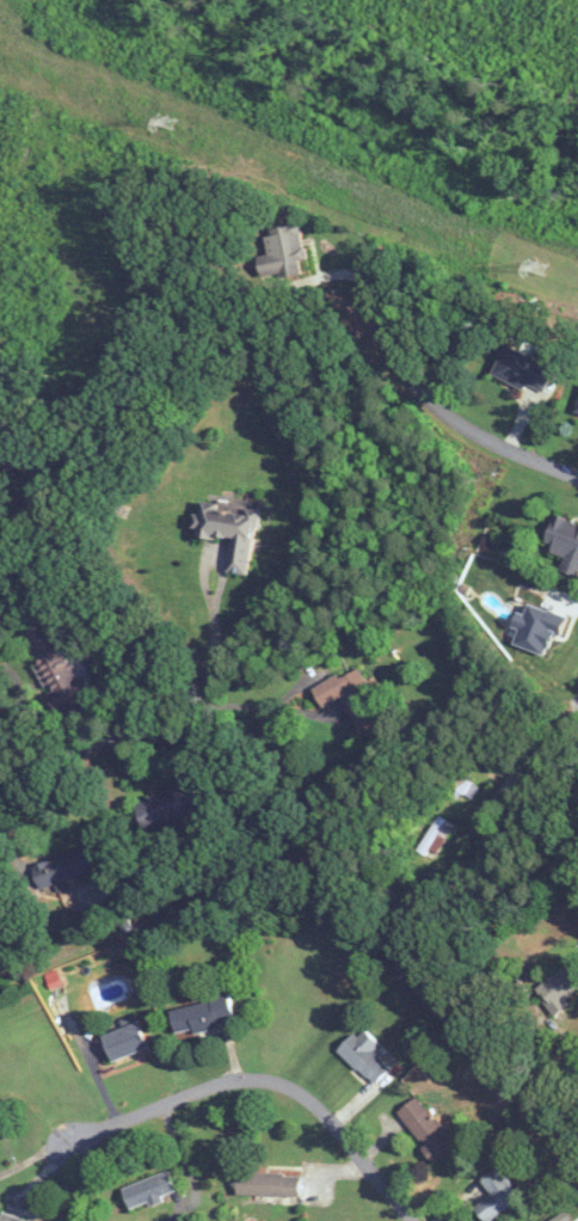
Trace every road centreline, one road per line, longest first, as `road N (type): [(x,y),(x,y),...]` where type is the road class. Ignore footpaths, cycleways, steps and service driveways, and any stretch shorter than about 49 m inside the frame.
road 1 (residential): [(416,1220),(345,1135),(282,1076),(236,1081),(64,1145)]
road 2 (residential): [(577,479),(447,417),(399,369),(374,321),(363,243)]
road 3 (residential): [(112,736),(0,782)]

